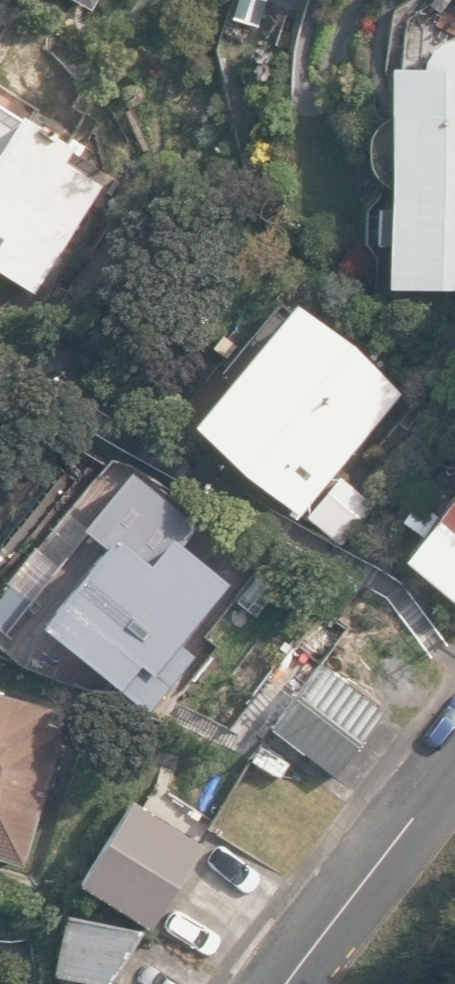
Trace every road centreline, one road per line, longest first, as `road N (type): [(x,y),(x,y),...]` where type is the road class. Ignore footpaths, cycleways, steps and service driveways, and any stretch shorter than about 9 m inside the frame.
road 1 (residential): [(288,983),(454,780)]

